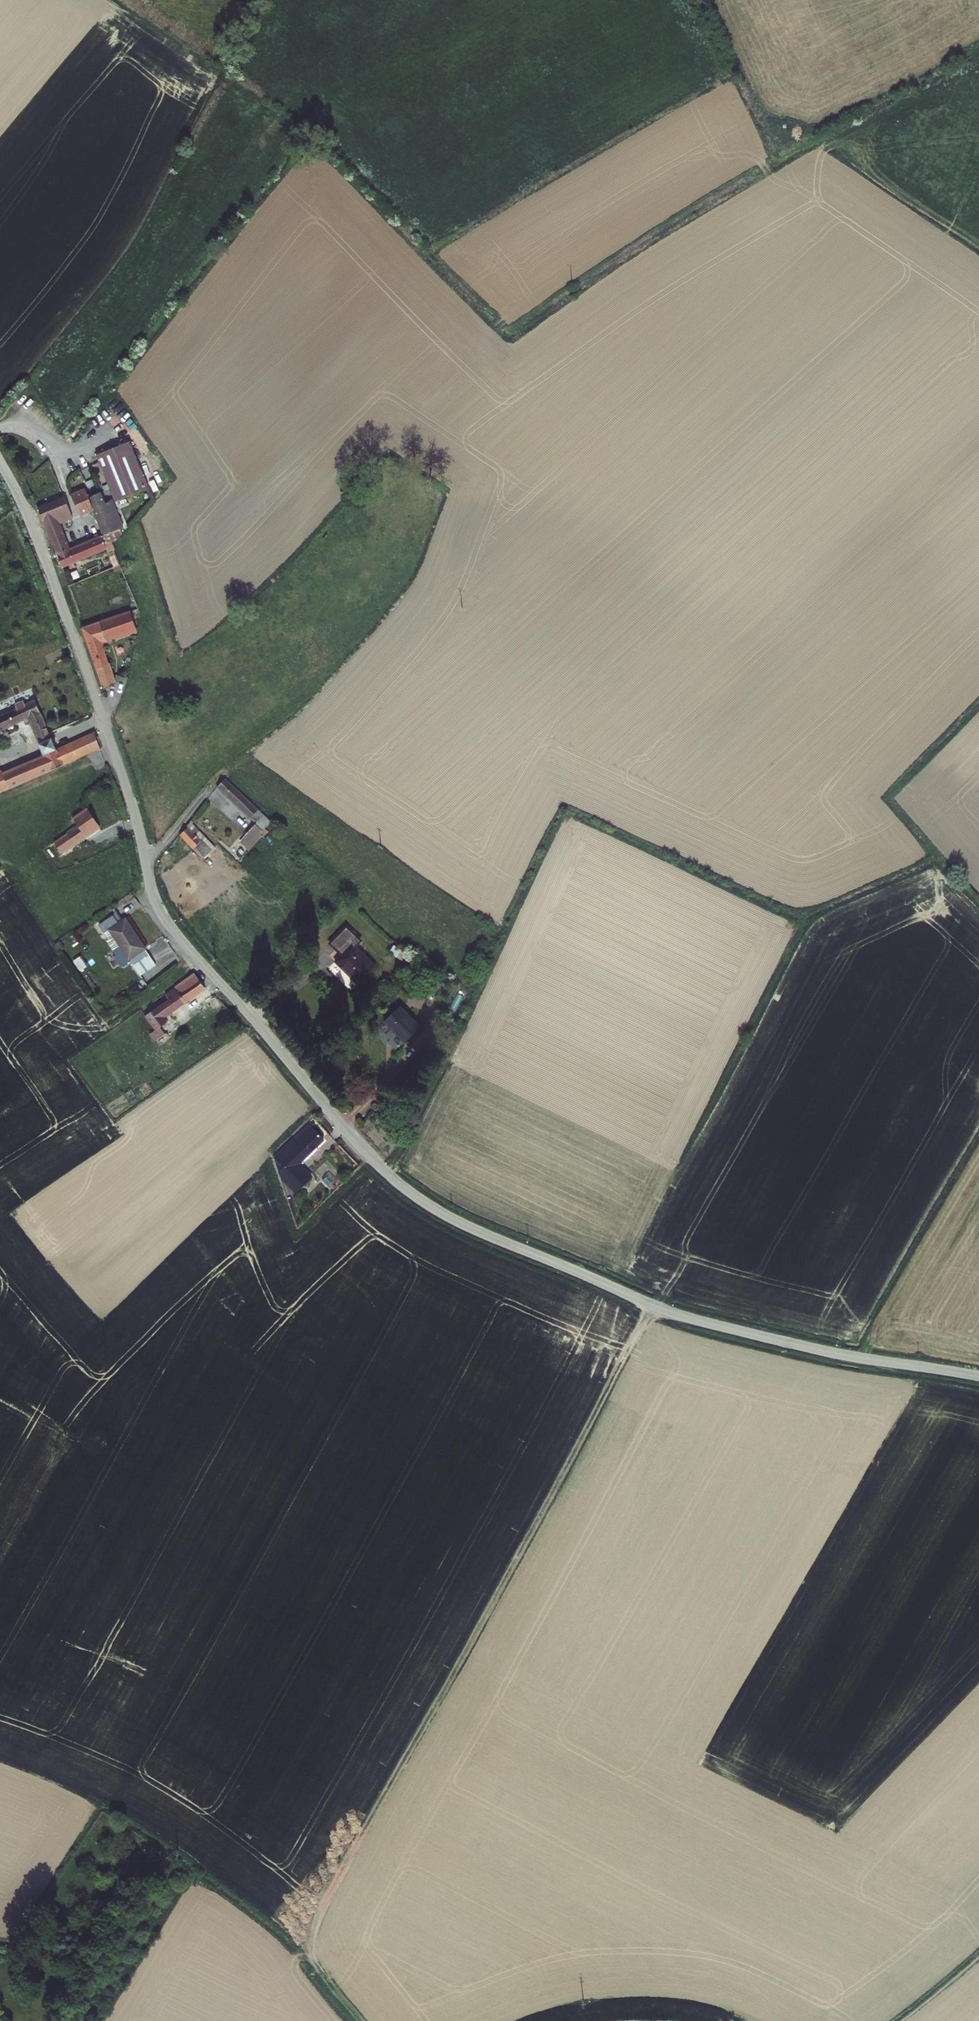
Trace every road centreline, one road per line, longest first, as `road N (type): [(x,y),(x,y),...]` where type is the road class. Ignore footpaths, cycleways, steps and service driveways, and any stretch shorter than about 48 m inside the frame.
road 1 (unclassified): [(978,1376),(835,1354),(668,1312),(451,1219),(388,1174),(160,908),(87,675),(0,462)]

